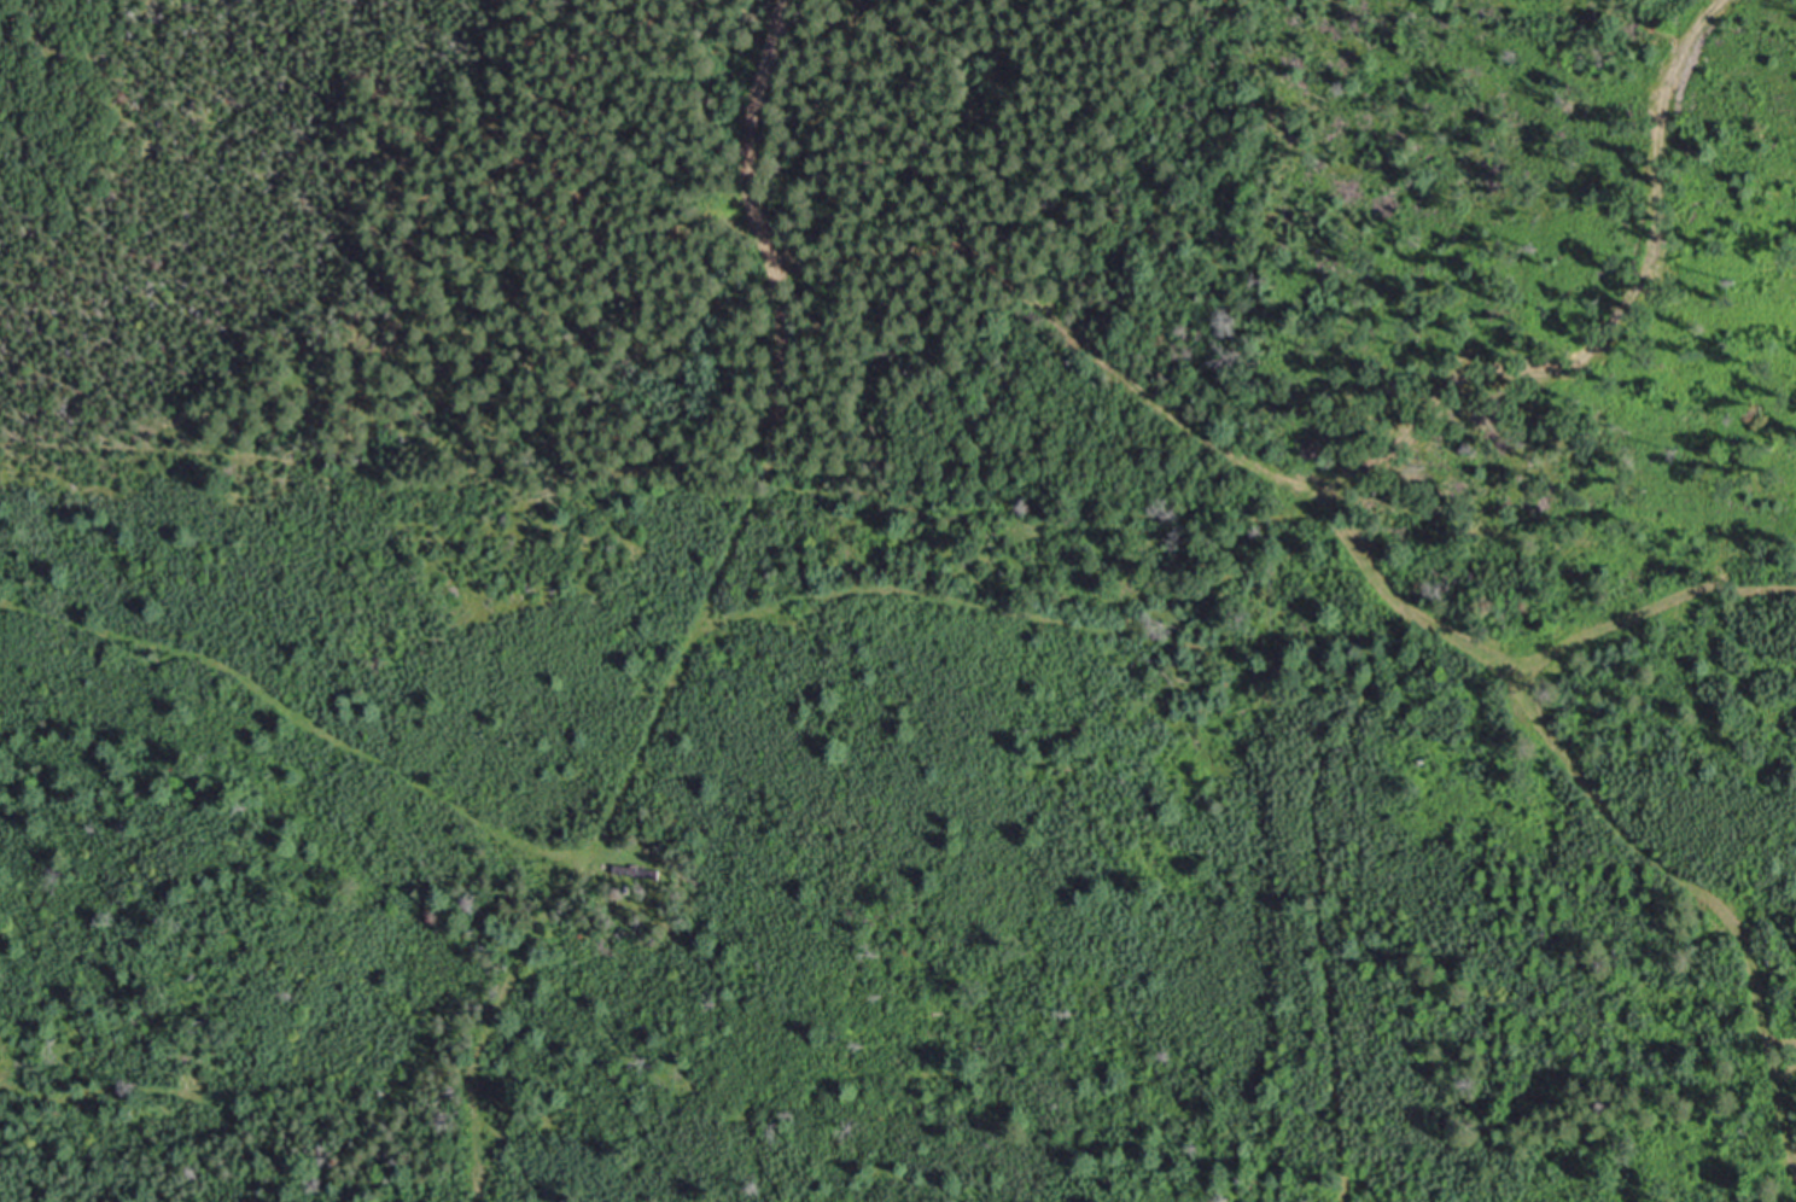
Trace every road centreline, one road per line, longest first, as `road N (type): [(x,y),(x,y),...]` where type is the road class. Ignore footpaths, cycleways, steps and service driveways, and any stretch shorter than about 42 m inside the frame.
road 1 (residential): [(765,442),(787,326),(753,204),(753,83),(774,0)]

